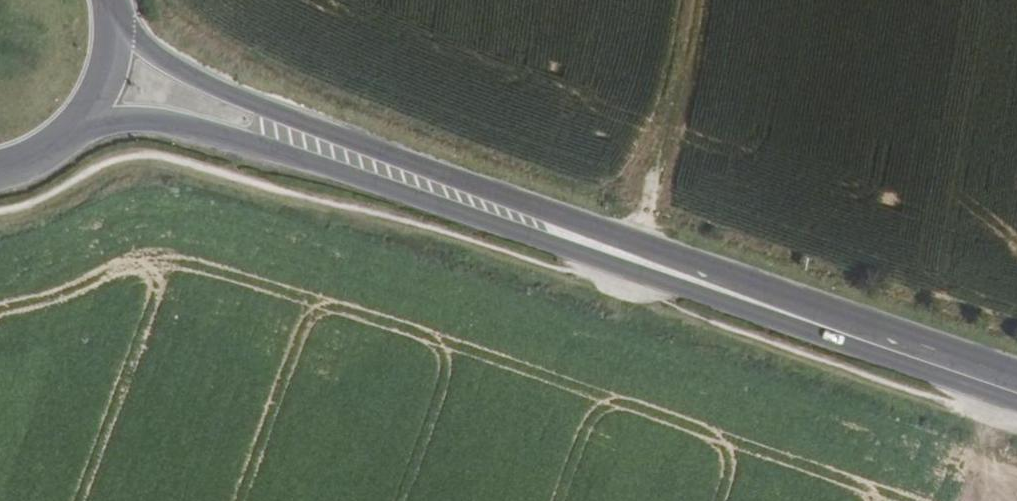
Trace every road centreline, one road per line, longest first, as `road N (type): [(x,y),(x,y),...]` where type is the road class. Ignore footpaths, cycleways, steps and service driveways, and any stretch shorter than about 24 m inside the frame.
road 1 (primary): [(1016,385),(547,228)]
road 2 (primary): [(75,129),(139,124),(547,228)]
road 3 (primary): [(547,228),(162,61),(116,21)]
road 4 (track): [(632,254),(660,182),(690,0)]

